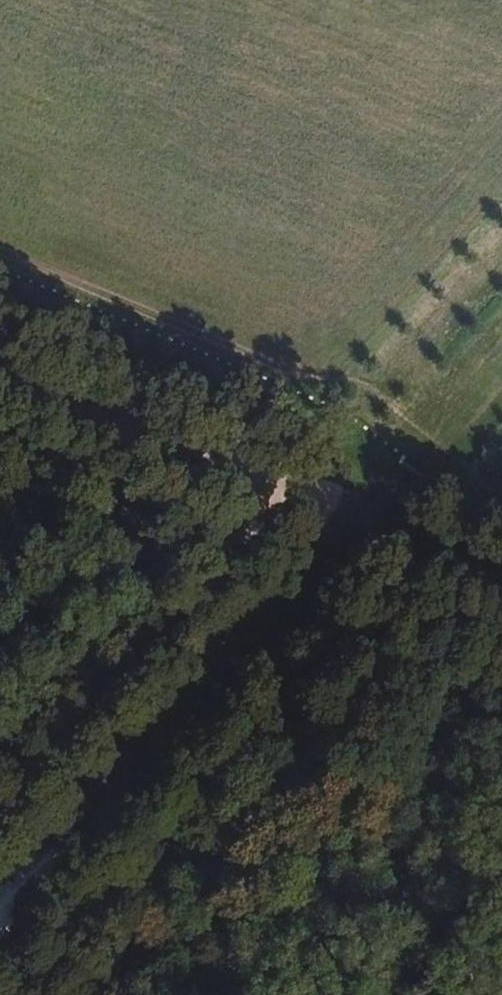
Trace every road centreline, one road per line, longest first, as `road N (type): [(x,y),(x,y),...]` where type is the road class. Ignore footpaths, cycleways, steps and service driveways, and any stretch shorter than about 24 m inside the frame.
road 1 (track): [(0,928),(501,400)]
road 2 (track): [(501,586),(0,375)]

